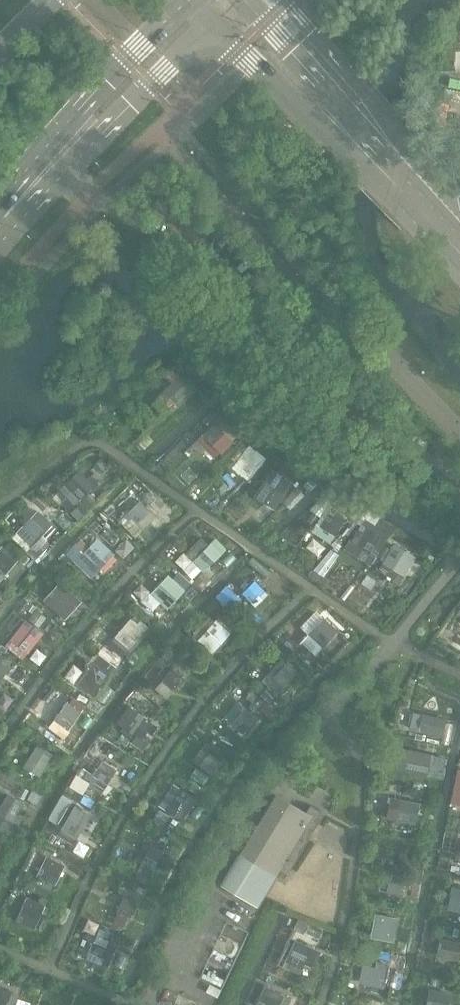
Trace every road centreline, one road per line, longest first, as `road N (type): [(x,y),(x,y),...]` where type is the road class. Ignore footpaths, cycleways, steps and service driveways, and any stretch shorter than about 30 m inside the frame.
road 1 (unclassified): [(459,252),(252,33)]
road 2 (secondary): [(0,223),(199,0)]

